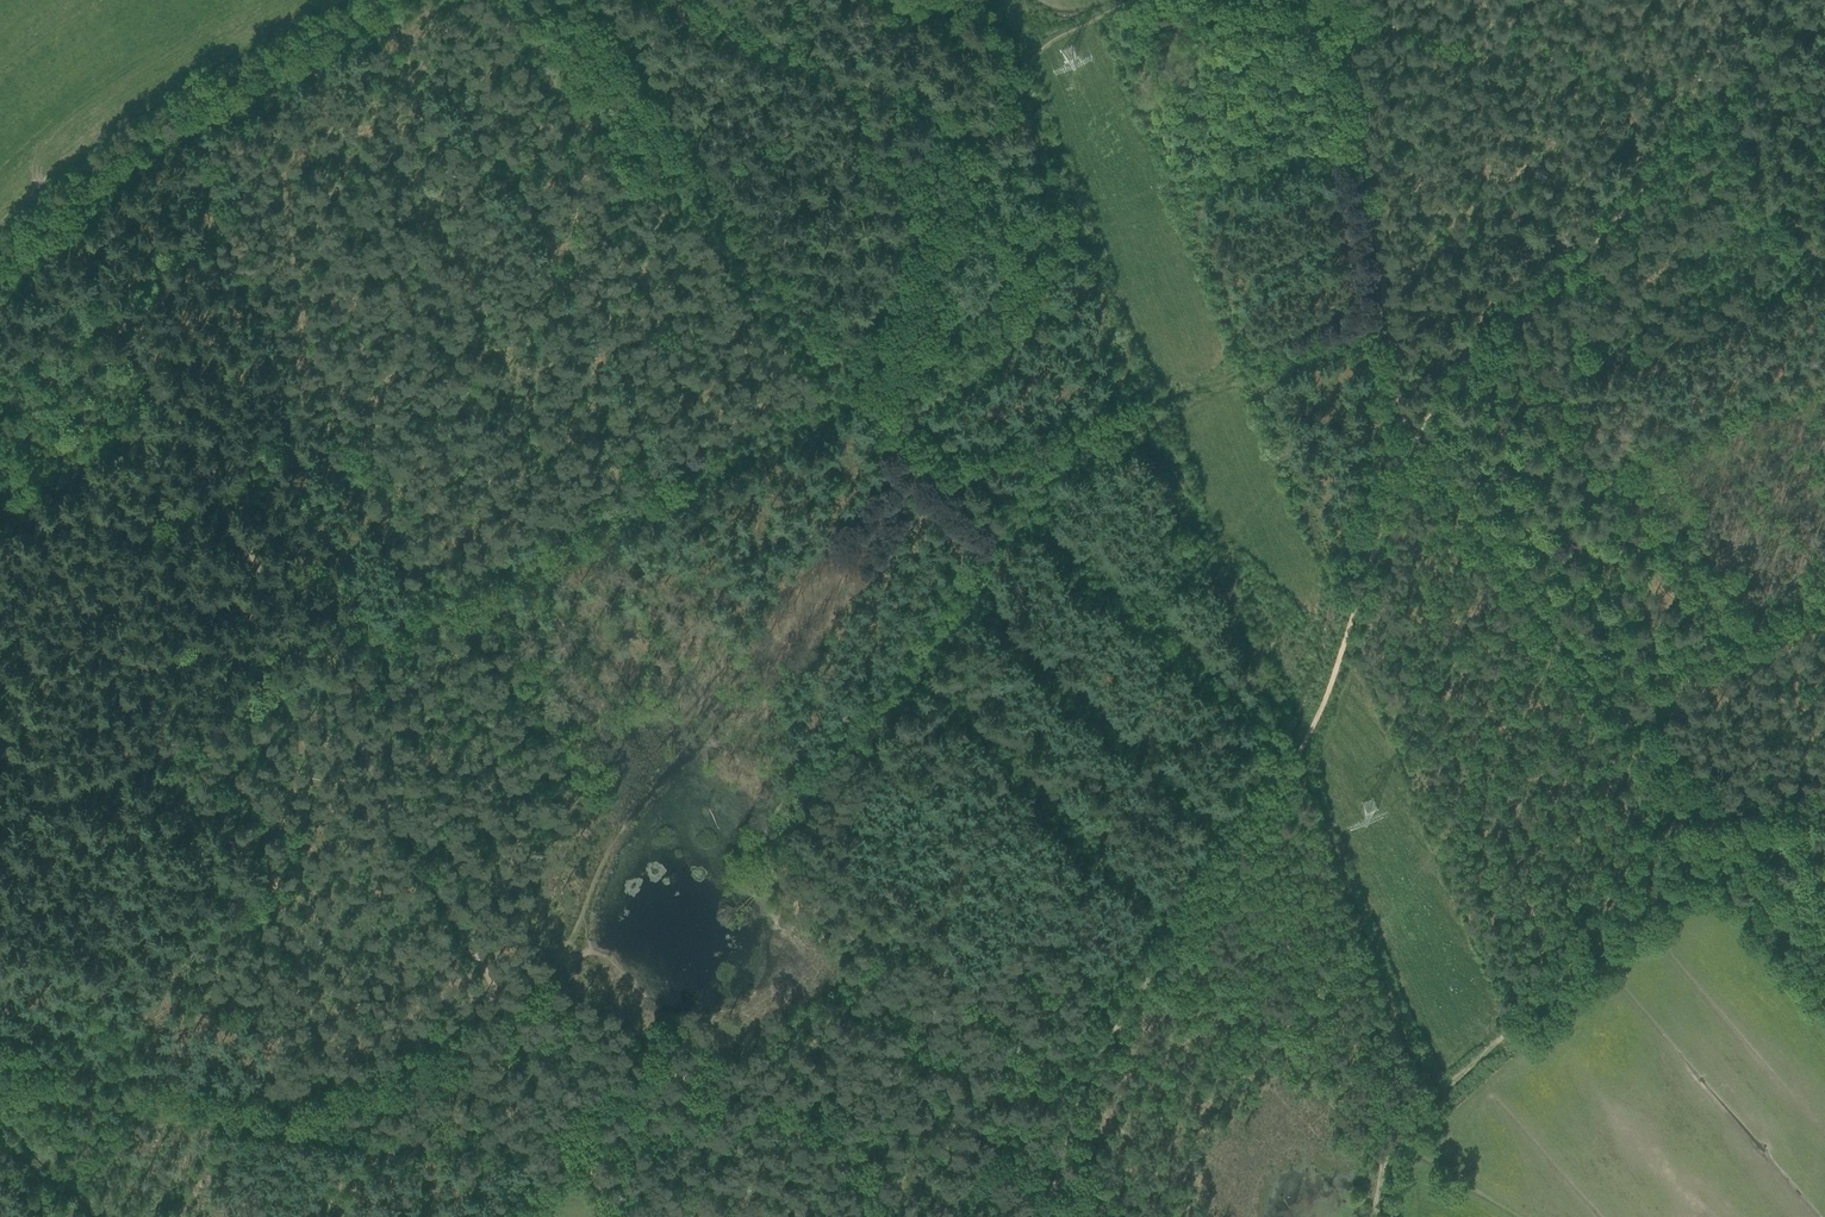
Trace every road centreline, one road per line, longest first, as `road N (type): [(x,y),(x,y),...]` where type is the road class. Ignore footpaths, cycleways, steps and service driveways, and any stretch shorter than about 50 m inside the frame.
road 1 (track): [(1043,1216),(1076,1100),(1320,698),(1371,566),(1400,460),(1424,420),(1750,70),(1796,0)]
road 2 (track): [(384,0),(117,150),(55,208),(312,674),(390,772),(495,1004)]
road 3 (track): [(815,399),(631,490),(472,596),(0,816)]
road 4 (track): [(1684,816),(1404,453),(1354,181),(1335,0)]
road 5 (track): [(1824,71),(1750,70),(1336,11),(1138,8),(1099,13),(1046,39),(969,131)]
road 6 (track): [(786,890),(763,915),(767,938),(758,964),(738,992),(701,1019),(665,1091),(626,1138),(574,1160),(477,1166),(238,1122),(138,1116),(138,1093)]
road 7 (track): [(495,1004),(565,946),(618,838),(795,604),(888,496),(1037,444)]
road 8 (track): [(495,1004),(271,1112),(0,1067)]
road 9 (track): [(1370,1216),(1387,1146),(1437,1087),(1702,838)]
road 10 (track): [(1548,647),(1274,1034)]
road 11 (track): [(1732,625),(1505,337)]
road 12 (track): [(1381,326),(1037,444)]
road 13 (track): [(969,131),(663,0)]
road 14 (track): [(969,131),(910,258),(896,348),(875,404)]
road 15 (track): [(1824,595),(1574,682)]
road 16 (track): [(602,1216),(495,1004)]
road 17 (track): [(1824,994),(1684,816)]
road 18 (track): [(565,946),(609,965),(649,1001),(701,1019)]
road 19 (track): [(1684,816),(1824,803)]

